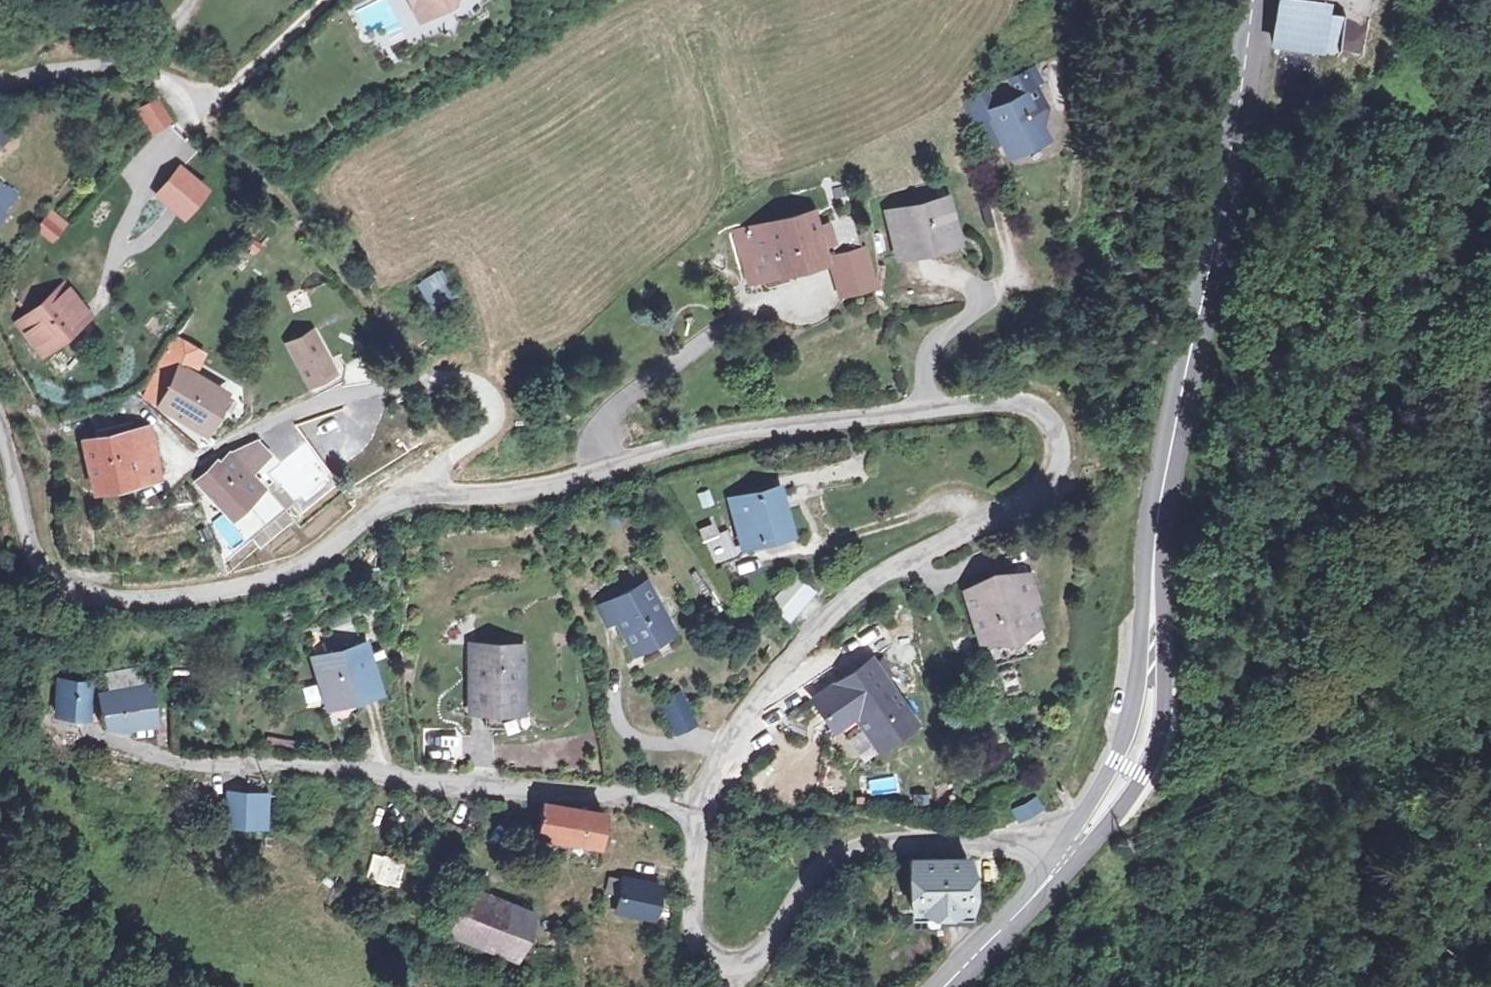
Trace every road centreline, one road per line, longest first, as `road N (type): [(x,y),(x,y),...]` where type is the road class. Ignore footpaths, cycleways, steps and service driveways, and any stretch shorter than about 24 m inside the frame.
road 1 (residential): [(0,408),(42,558),(76,588),(132,597),(274,579),(327,551),(359,519),(424,489),(529,486),(740,430),(919,405),(992,398),(1038,412),(1052,430),(1031,479),(959,533),(892,568),(815,632),(734,728),(696,806)]
road 2 (residential): [(696,806),(363,768),(199,765),(27,715),(9,690)]
road 3 (secondary): [(1255,0),(1156,538),(1151,604)]
road 4 (residential): [(696,806),(692,935),(714,963),(735,967),(753,961),(809,875),(866,842),(987,840),(1068,856)]
road 5 (secondary): [(1068,856),(1129,801),(1155,749),(1165,688),(1151,604)]
road 6 (secondary): [(1151,604),(1125,736),(1068,856)]
road 7 (track): [(61,581),(41,426),(0,326)]
road 8 (secondary): [(1068,856),(948,986)]

